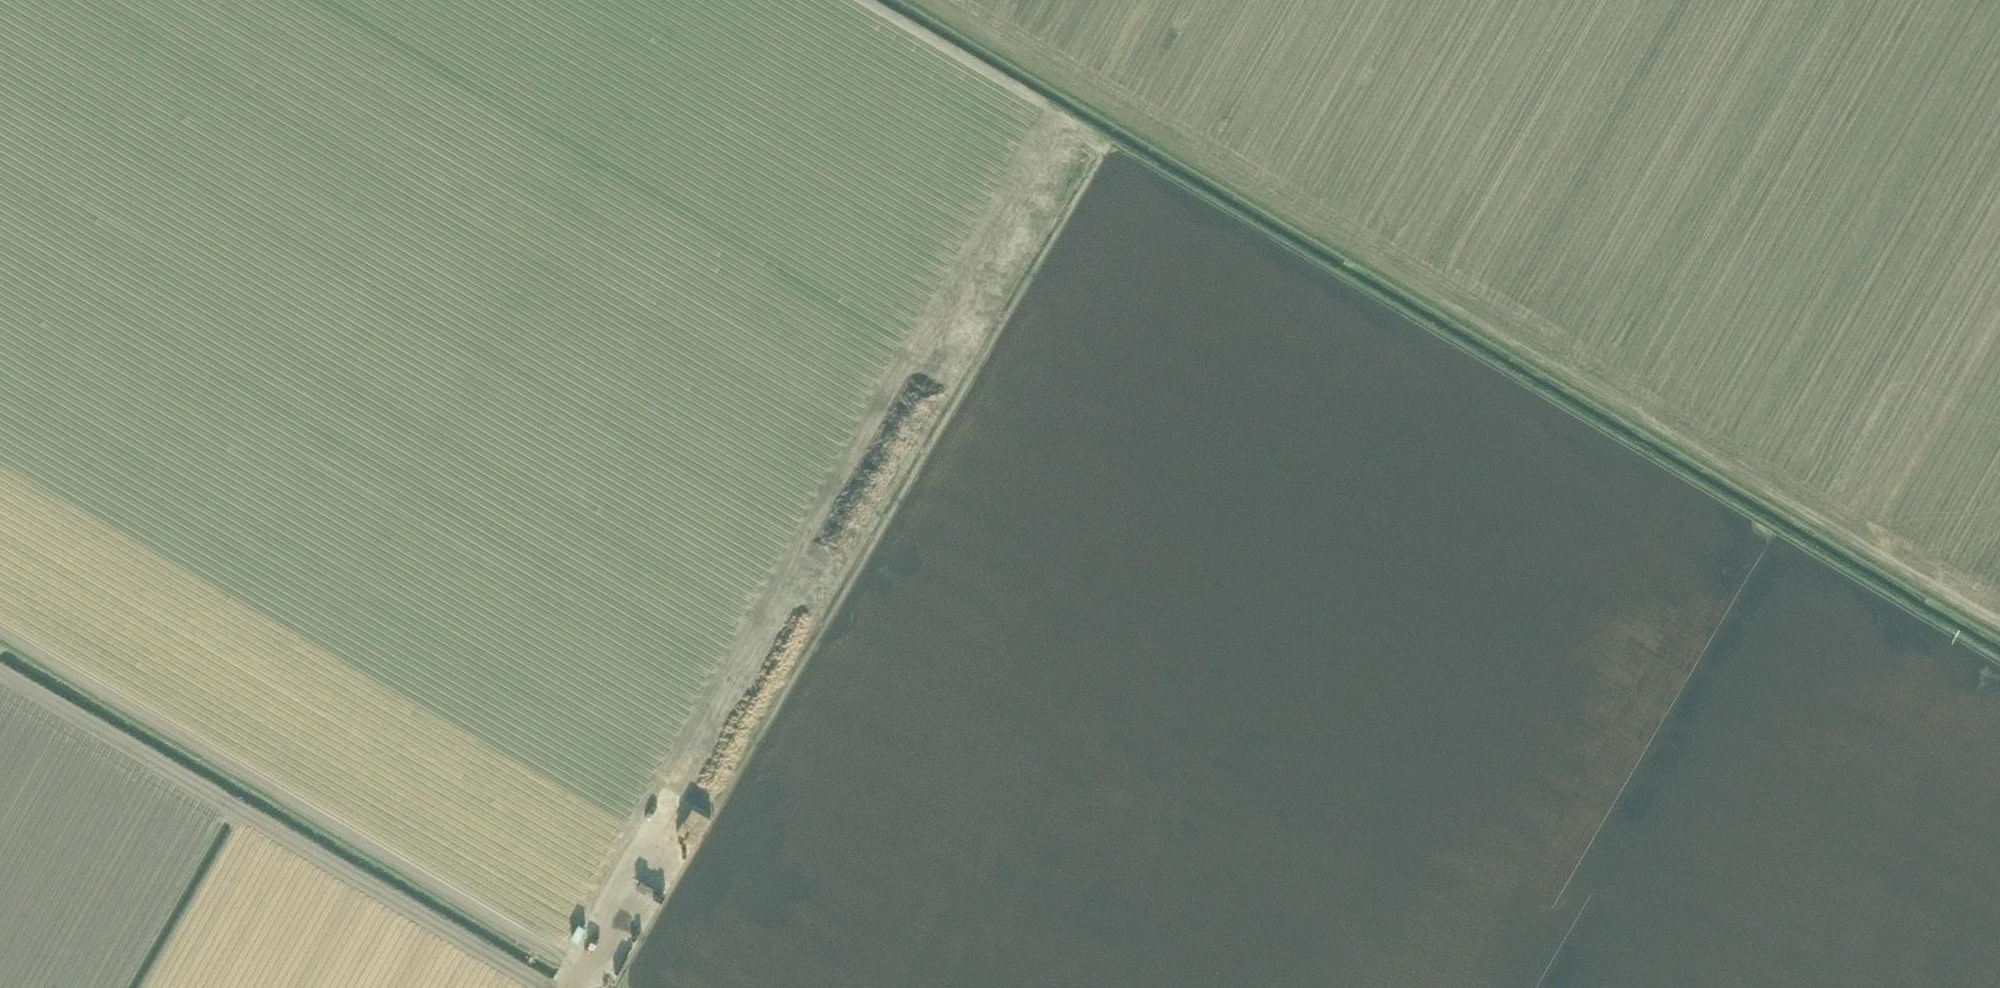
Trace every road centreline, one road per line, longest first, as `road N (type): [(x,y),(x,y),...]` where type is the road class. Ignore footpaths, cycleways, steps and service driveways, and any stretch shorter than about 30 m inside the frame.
road 1 (track): [(580,968),(0,626)]

